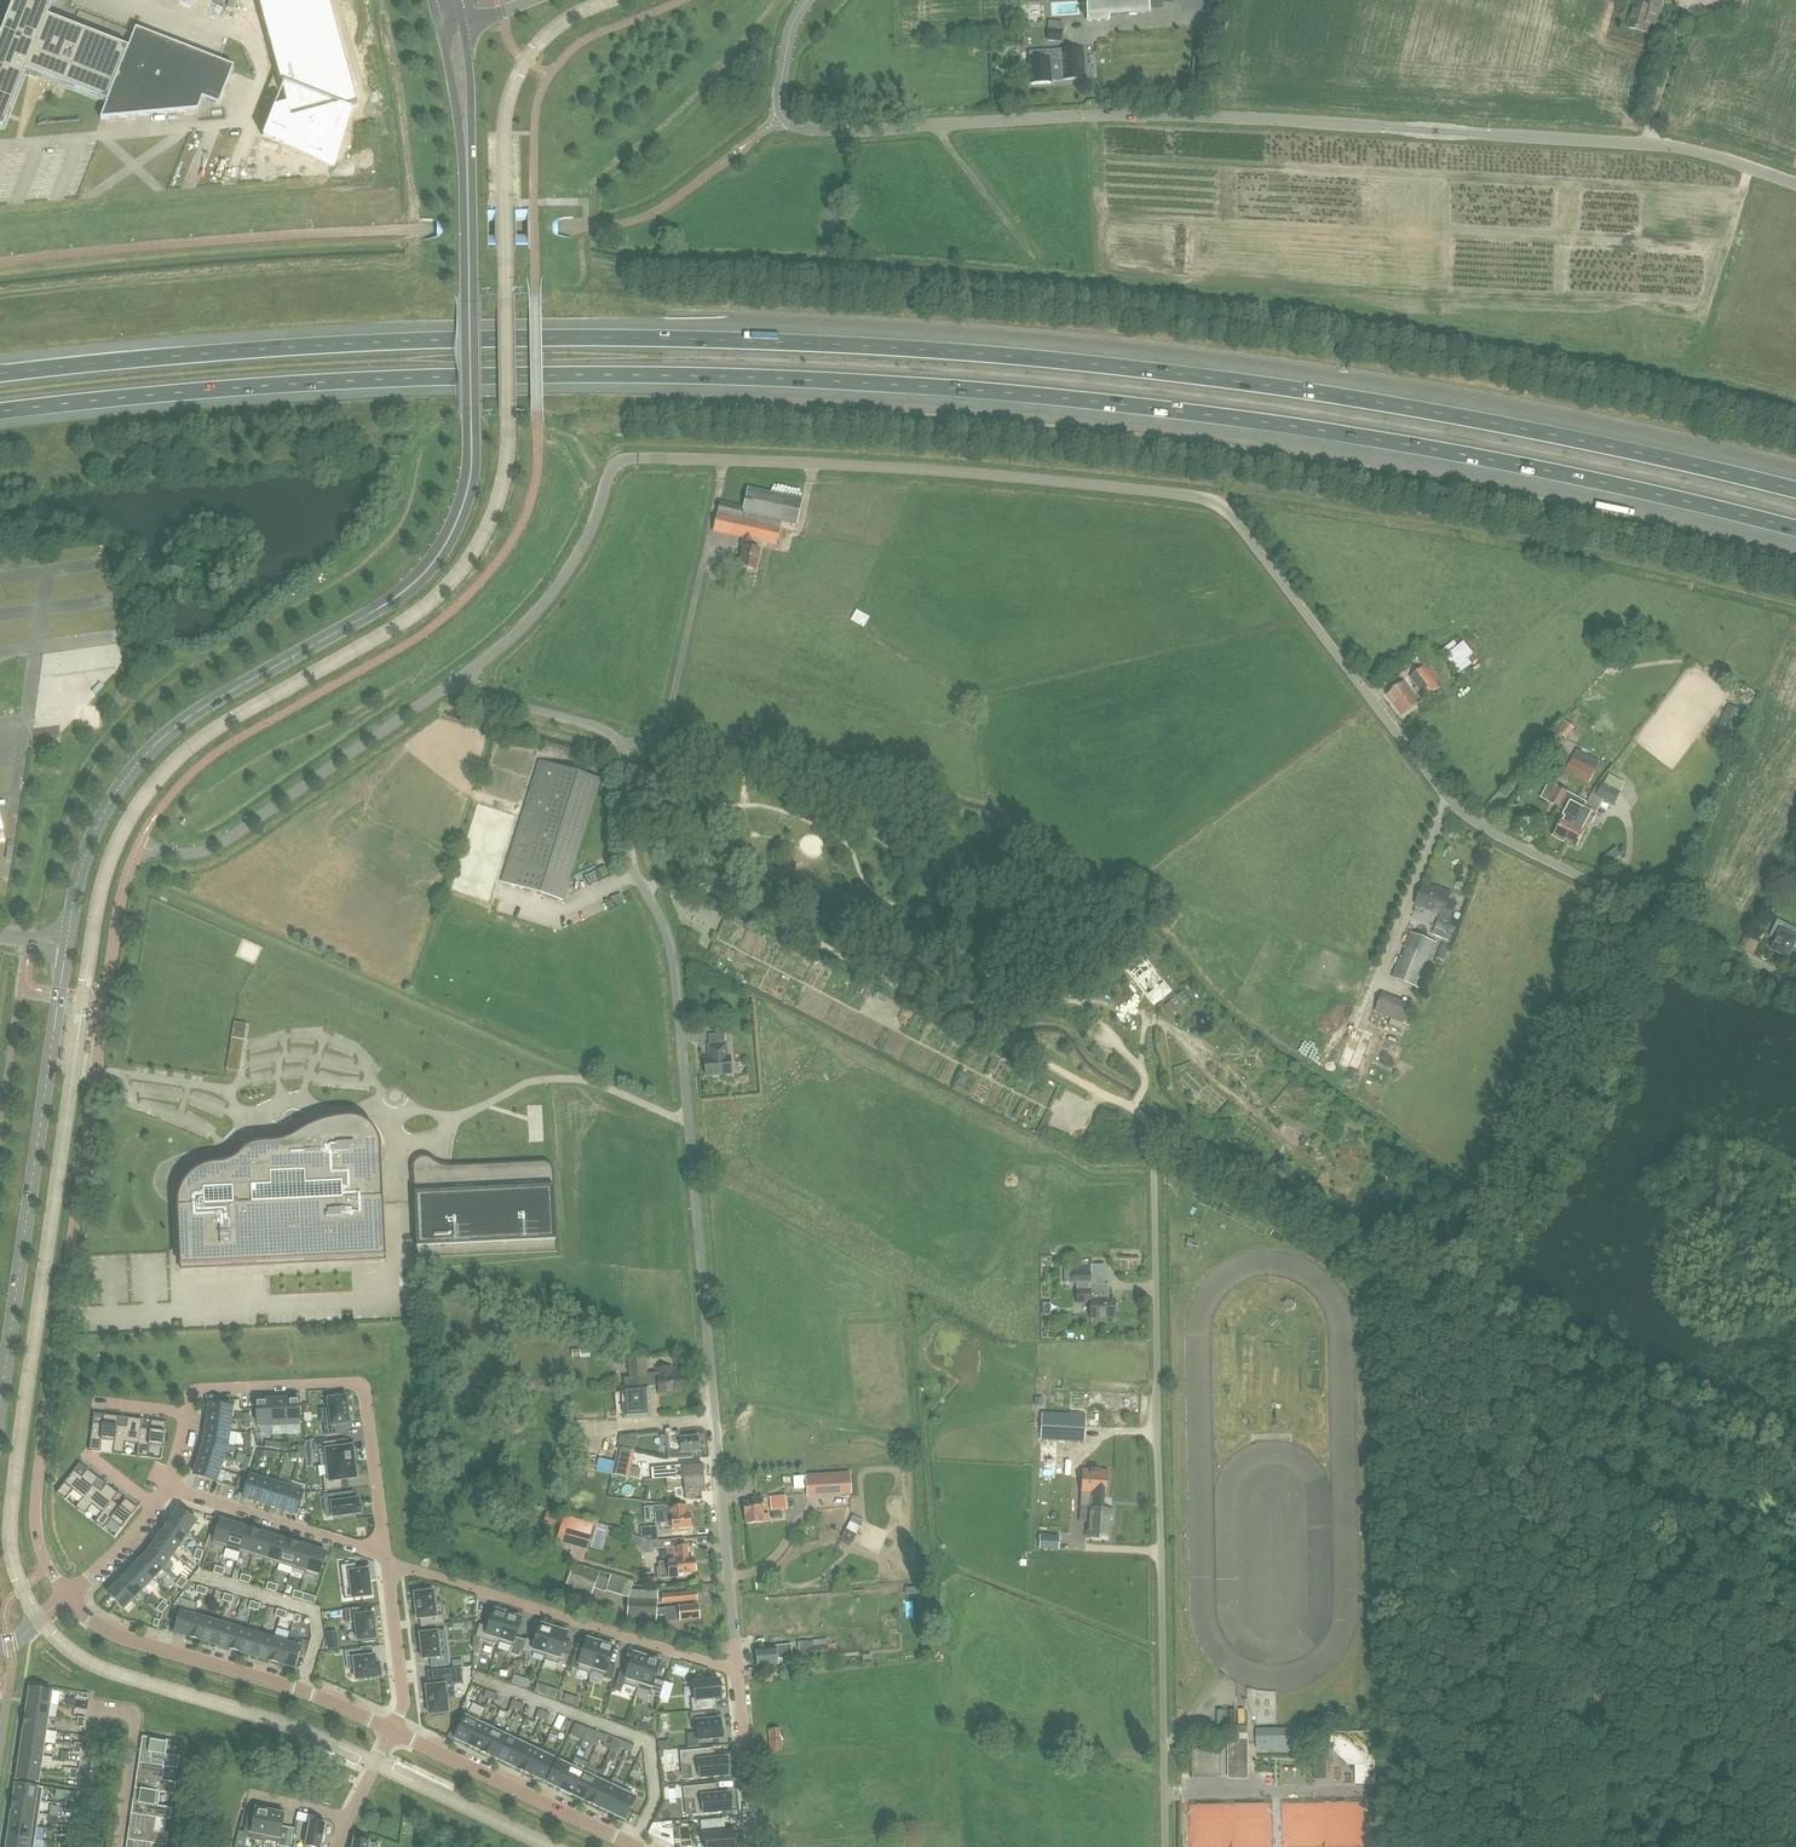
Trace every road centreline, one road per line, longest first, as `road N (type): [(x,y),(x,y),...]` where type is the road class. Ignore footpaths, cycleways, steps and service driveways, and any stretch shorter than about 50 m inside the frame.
road 1 (motorway): [(0,412),(323,384),(576,375),(982,391),(1434,451),(1795,530)]
road 2 (motorway): [(1795,491),(1319,394),(904,349),(551,338),(303,347),(0,375)]
road 3 (unclassified): [(1795,982),(1464,815),(1221,504),(1036,479),(723,460)]
road 4 (unclassified): [(1795,185),(1673,147),(1196,115),(853,130),(794,124),(781,110),(780,92),(790,35),(809,0)]
road 5 (residential): [(621,744),(628,849),(673,961),(738,1671)]
road 6 (tertiary): [(467,164),(471,466),(438,556),(381,611),(201,713),(135,773)]
road 7 (residential): [(66,1596),(39,1545),(37,1475),(118,912),(139,847)]
road 8 (unclassified): [(1166,1846),(1155,1129)]
road 9 (track): [(1133,1109),(712,889),(669,883)]
road 10 (tertiary): [(0,1406),(68,945)]
road 11 (residential): [(461,676),(217,847),(183,854),(139,847)]
road 12 (unclassified): [(723,460),(620,462),(553,594),(461,676)]
road 13 (residential): [(387,1569),(738,1671)]
road 14 (residential): [(186,1418),(190,1400),(204,1389),(359,1386),(385,1550)]
road 15 (tertiary): [(391,1731),(303,1691),(119,1634),(66,1596)]
road 16 (unclassified): [(621,744),(655,741),(667,729),(723,460)]
road 17 (residential): [(117,1846),(135,1727),(118,1710),(91,1724),(74,1846)]
road 18 (track): [(1406,1279),(1173,1152),(1155,1129)]
road 19 (tertiary): [(635,1846),(391,1731)]
road 20 (residential): [(167,1488),(385,1550)]
road 21 (tertiary): [(68,945),(89,845),(135,773)]
road 22 (residential): [(461,676),(477,694),(598,727),(621,744)]
road 23 (residential): [(738,1671),(754,1846)]
road 24 (residential): [(387,1569),(404,1688),(391,1731)]
road 25 (tertiary): [(467,164),(471,92),(463,21)]
road 26 (tertiary): [(439,27),(467,164)]
road 27 (unclassified): [(261,47),(137,0)]
road 28 (residential): [(66,1596),(154,1511)]

